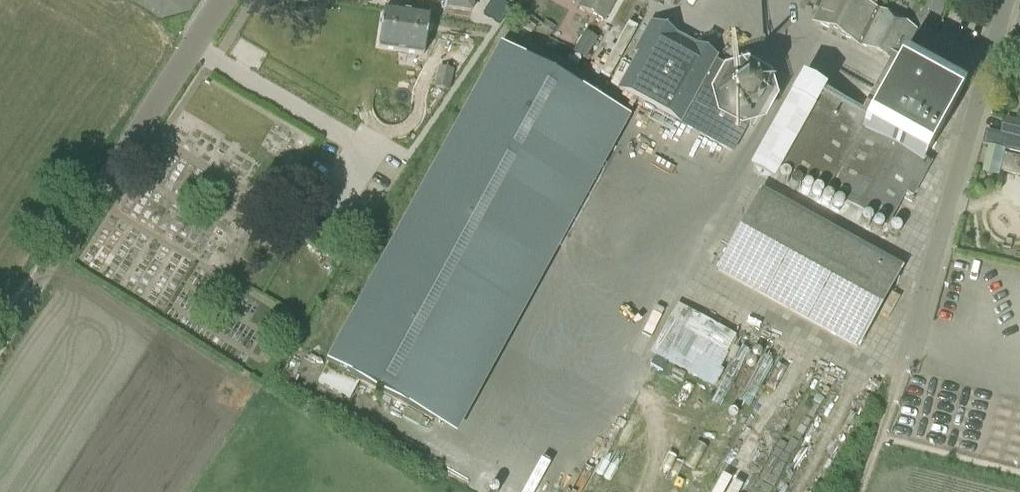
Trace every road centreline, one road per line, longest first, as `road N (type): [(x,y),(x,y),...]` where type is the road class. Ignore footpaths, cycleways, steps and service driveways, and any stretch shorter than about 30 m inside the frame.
road 1 (residential): [(878,443),(1007,0)]
road 2 (tertiary): [(0,336),(219,0)]

